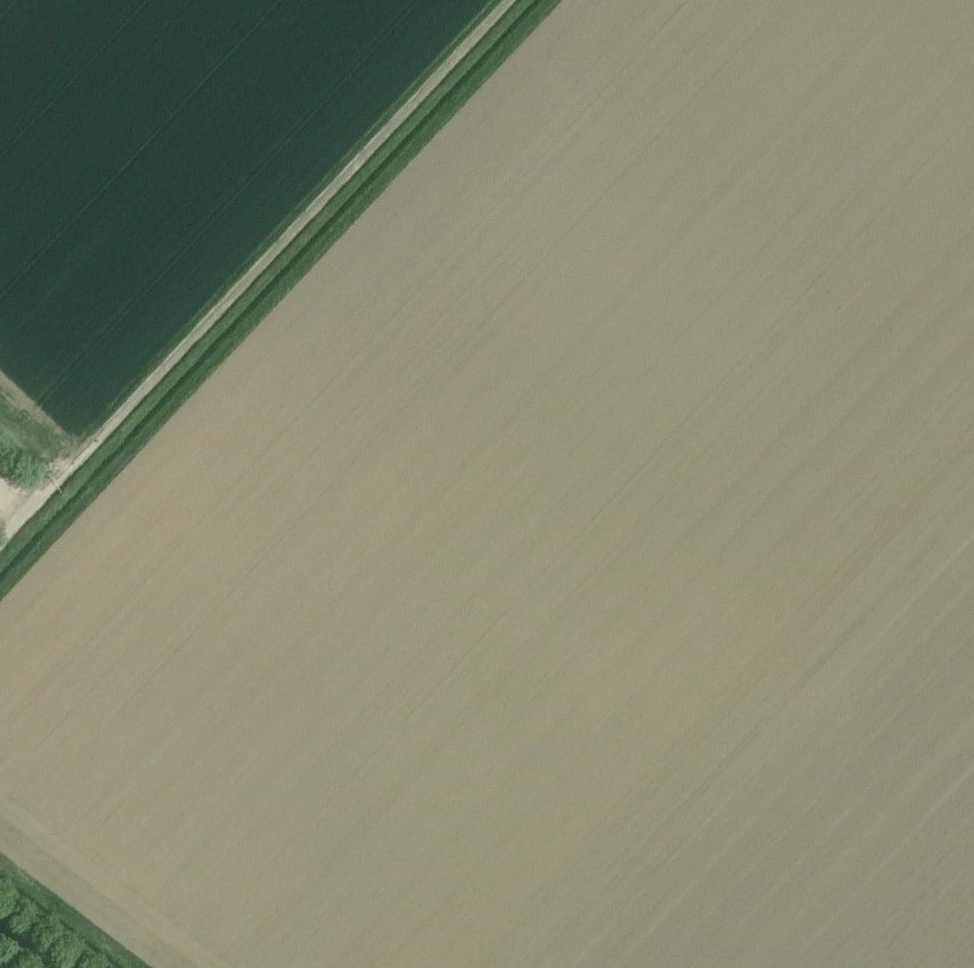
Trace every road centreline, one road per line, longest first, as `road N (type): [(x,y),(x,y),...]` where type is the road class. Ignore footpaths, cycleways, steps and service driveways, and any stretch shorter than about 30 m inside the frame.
road 1 (unclassified): [(0,545),(509,0)]

